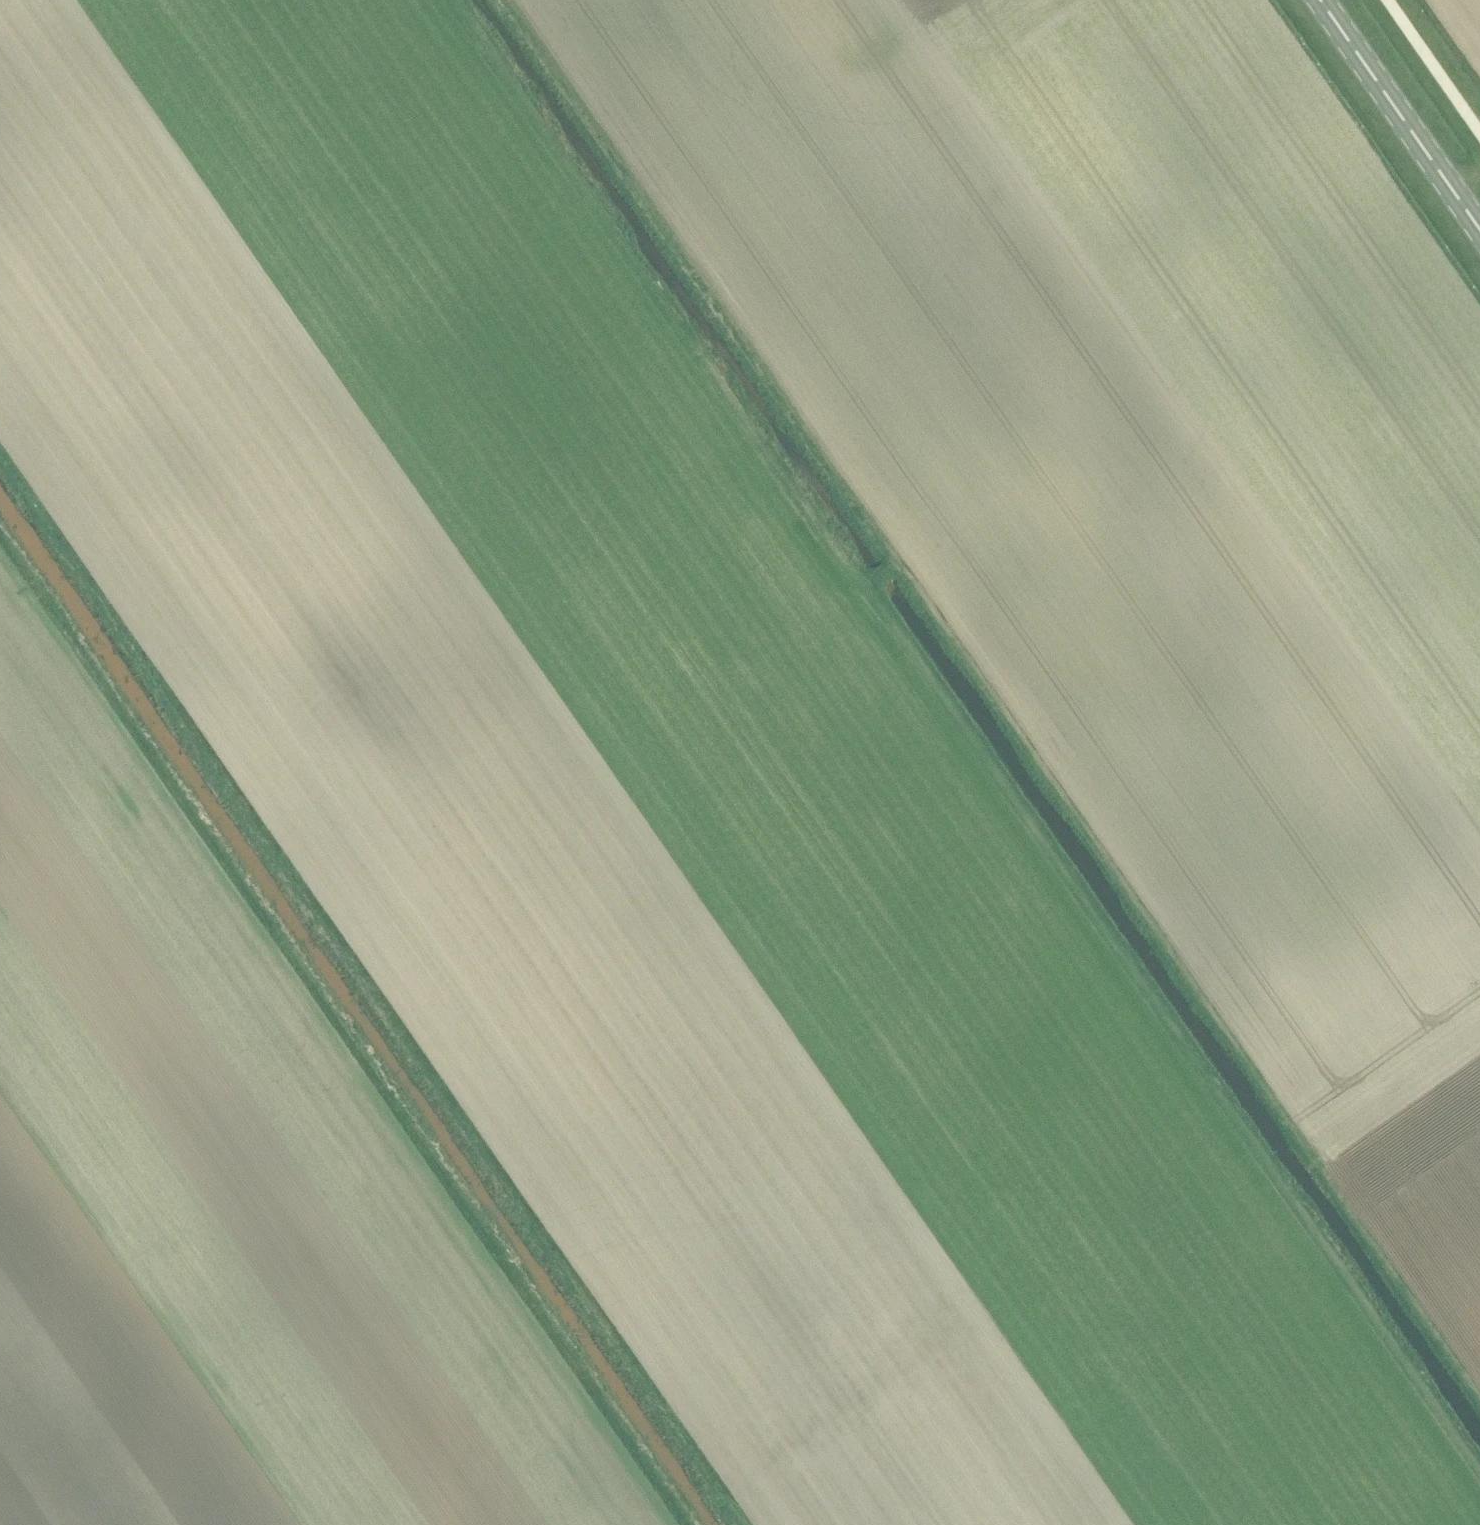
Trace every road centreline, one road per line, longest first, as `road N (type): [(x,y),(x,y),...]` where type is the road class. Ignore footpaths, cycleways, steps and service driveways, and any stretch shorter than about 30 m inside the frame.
road 1 (primary): [(1479,231),(1319,0)]

